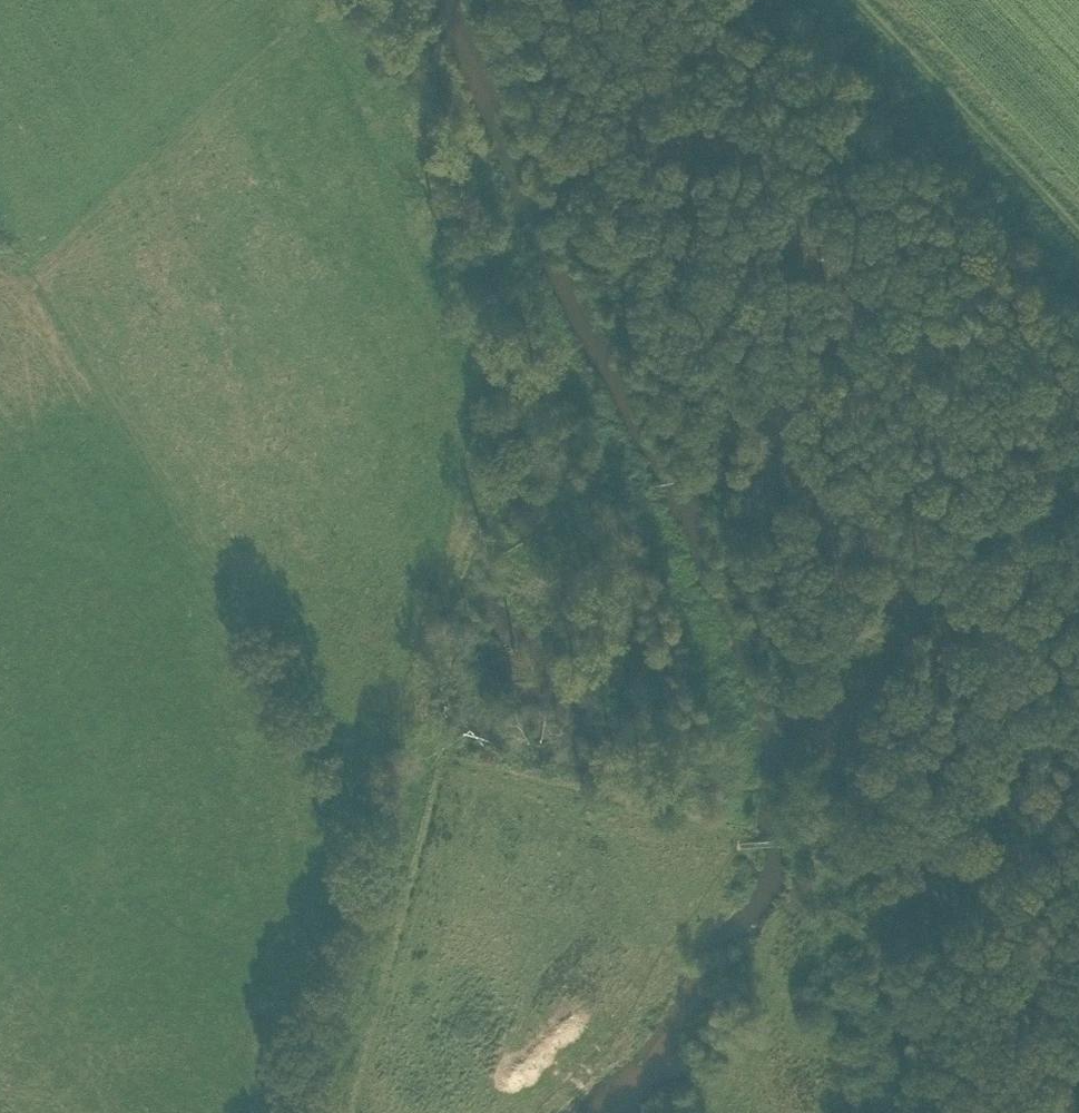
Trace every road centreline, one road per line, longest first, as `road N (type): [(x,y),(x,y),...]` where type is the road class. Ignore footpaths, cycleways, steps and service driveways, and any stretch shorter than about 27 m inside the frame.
road 1 (track): [(872,0),(1078,222)]

